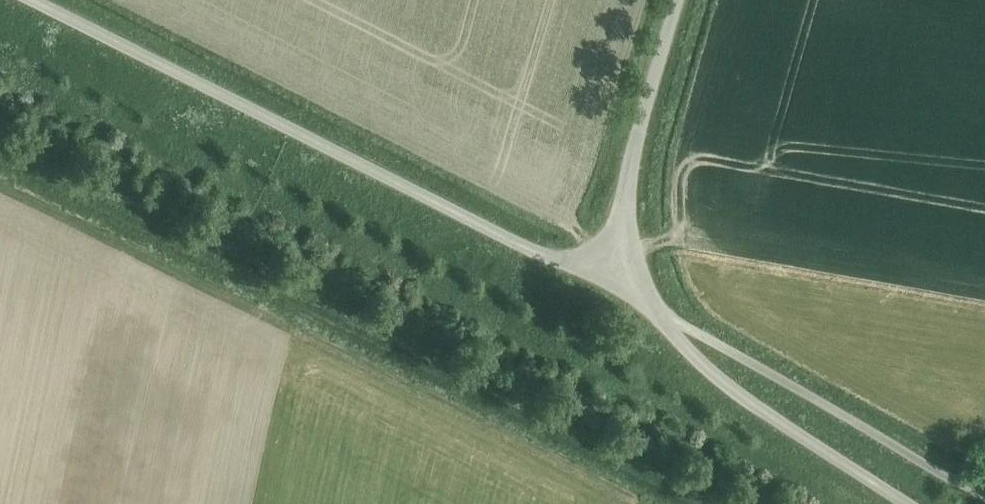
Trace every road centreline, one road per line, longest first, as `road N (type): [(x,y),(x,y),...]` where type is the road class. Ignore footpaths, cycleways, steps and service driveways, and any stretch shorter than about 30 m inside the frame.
road 1 (track): [(0,139),(752,503)]
road 2 (unclassified): [(604,275),(512,239),(33,0)]
road 3 (unclassified): [(984,495),(688,325),(657,317)]
road 4 (unclassified): [(908,503),(742,398),(657,317)]
road 5 (unclassified): [(604,275),(677,0)]

